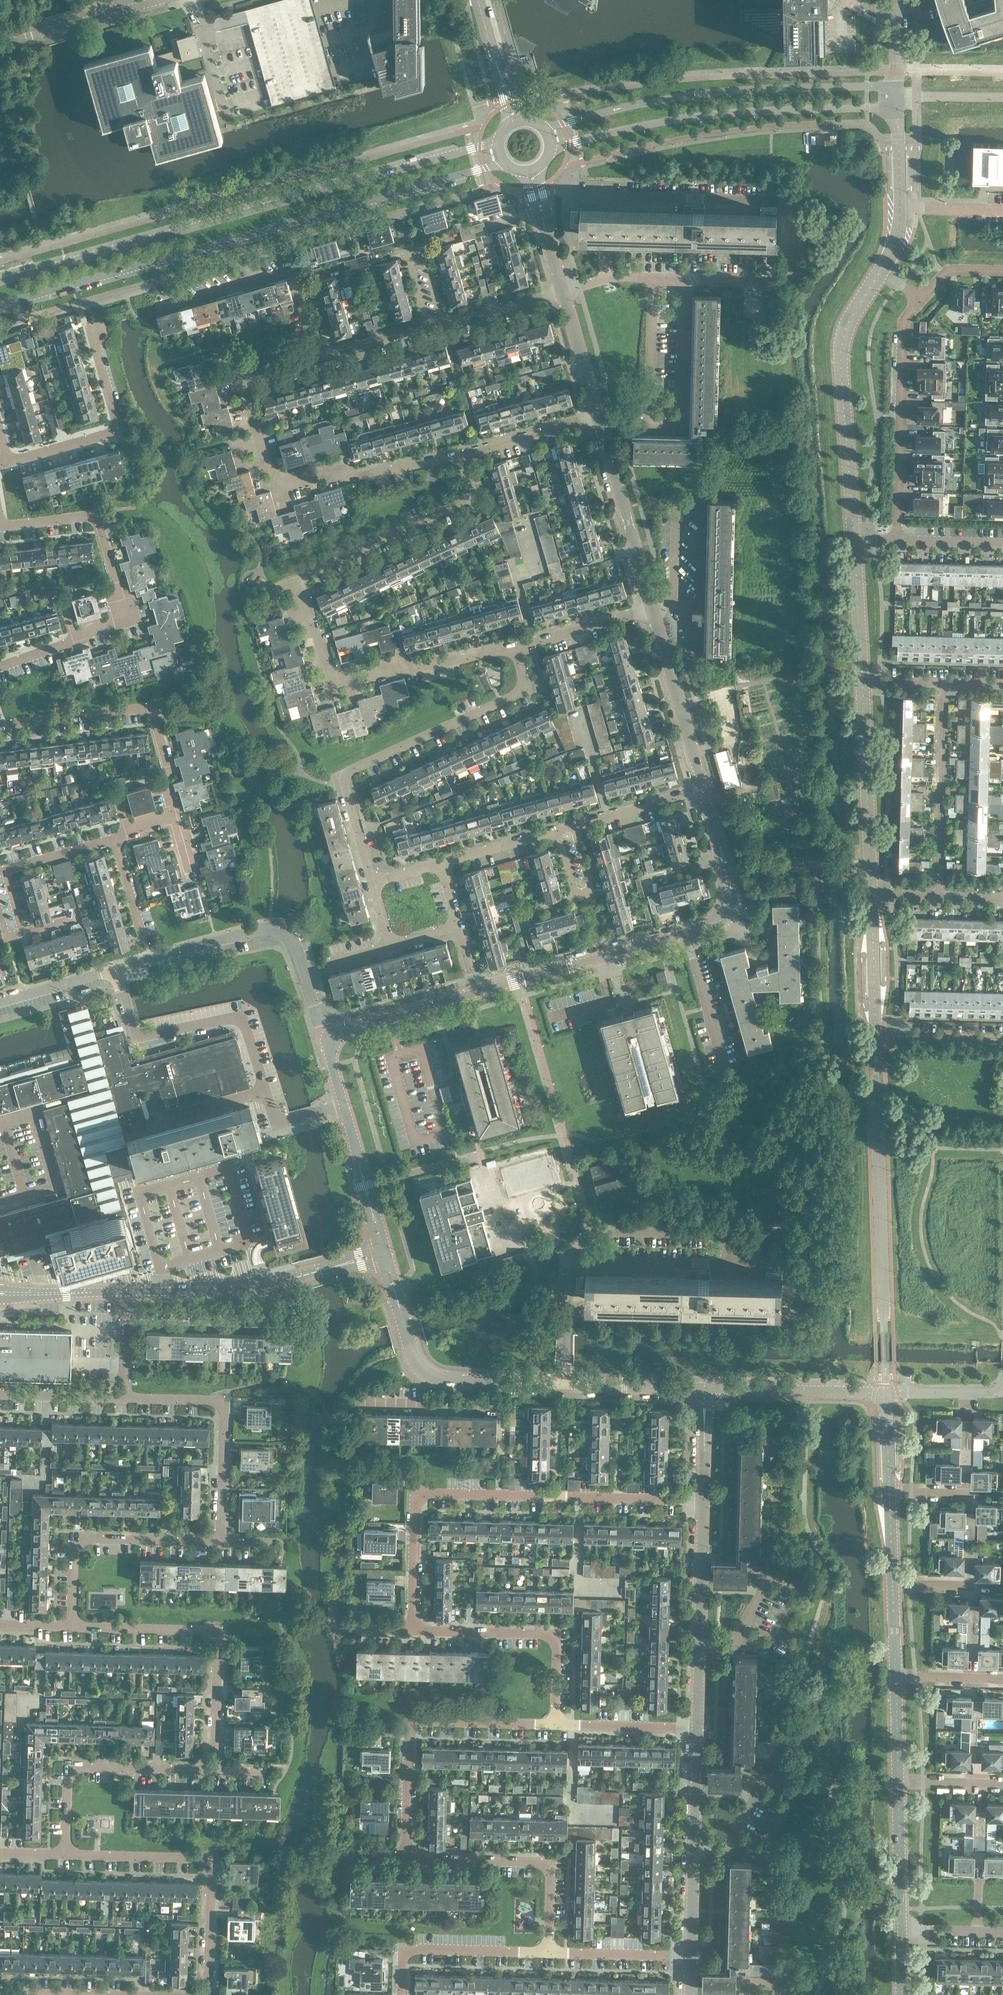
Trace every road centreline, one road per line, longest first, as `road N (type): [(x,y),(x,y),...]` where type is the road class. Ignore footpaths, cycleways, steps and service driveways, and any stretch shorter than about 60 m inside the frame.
road 1 (tertiary): [(0,307),(504,165)]
road 2 (tertiary): [(498,142),(0,282)]
road 3 (residential): [(566,1384),(570,1311),(796,1315),(795,1266),(727,1263)]
road 4 (residential): [(343,1104),(279,1126),(243,1012),(140,1038),(120,969)]
road 5 (tertiary): [(900,83),(725,90),(543,127)]
road 6 (residential): [(375,883),(348,773),(521,692),(529,683),(528,646)]
road 7 (tertiary): [(552,152),(691,117),(900,108)]
road 8 (residential): [(334,673),(306,584),(477,498),(471,449)]
road 9 (residential): [(687,280),(681,426),(647,425),(652,279)]
road 10 (unclassified): [(482,993),(716,922),(730,899),(723,858)]
road 11 (residential): [(727,1263),(597,1262),(598,1229),(727,1232)]
road 12 (residential): [(415,1492),(704,1501)]
road 13 (unclassified): [(854,541),(840,354),(853,314),(885,266)]
road 14 (unclassified): [(211,1994),(214,1858),(67,1855)]
road 15 (residential): [(213,1773),(217,1635),(73,1629)]
road 16 (residential): [(406,1859),(409,1732),(418,1721),(558,1727)]
road 17 (unclassified): [(566,1384),(427,1374),(411,1350),(385,1252)]
road 18 (unclassified): [(792,249),(793,197),(580,194)]
road 19 (unclassified): [(128,1291),(256,1288),(385,1252)]
road 20 (residential): [(173,812),(152,707),(0,727)]
road 21 (residential): [(896,541),(902,321),(920,297)]
road 22 (residential): [(675,603),(677,506),(703,506),(700,602),(679,612)]
road 23 (residential): [(221,1542),(225,1401),(125,1398)]
road 24 (unclassified): [(412,1630),(558,1637),(558,1727)]
road 25 (residential): [(548,1953),(551,1863),(406,1859)]
road 26 (residential): [(0,666),(126,616),(100,523)]
road 27 (residential): [(73,1629),(79,1541),(221,1542)]
road 28 (unclassified): [(698,1730),(704,1501)]
road 29 (residential): [(67,1855),(73,1768),(213,1773)]
road 30 (unclassified): [(691,1957),(698,1730)]
road 31 (residential): [(321,359),(294,268),(172,303)]
road 32 (residential): [(606,278),(607,246),(792,249)]
road 33 (unclassified): [(872,896),(863,682)]
road 34 (residential): [(940,898),(943,684)]
road 35 (unclassified): [(10,461),(118,430),(92,334)]
road 36 (residential): [(295,486),(271,477),(243,379),(321,359)]
road 37 (unclassified): [(653,608),(596,409)]
road 38 (residential): [(446,327),(423,238),(405,243),(428,332)]
road 39 (residential): [(334,673),(345,678),(528,646)]
road 40 (residential): [(401,1994),(404,1956),(412,1949),(548,1953)]
road 41 (unclassified): [(702,785),(653,608)]
road 42 (unclassified): [(886,1394),(705,1388)]
road 43 (residential): [(295,486),(471,449)]
road 44 (unclassified): [(325,1037),(482,993)]
road 45 (unclassified): [(0,45),(155,0)]
road 46 (unclassified): [(385,1252),(343,1104)]
road 47 (unclassified): [(120,969),(268,928)]
road 48 (residential): [(127,1322),(279,1327)]
road 49 (unclassified): [(902,1930),(901,1784)]
road 50 (residential): [(548,1953),(691,1957)]
road 51 (unclassified): [(876,1038),(872,896)]
road 52 (unclassified): [(863,682),(854,541)]
road 53 (residential): [(558,1727),(698,1730)]
road 54 (unclassified): [(705,1388),(566,1384)]
road 55 (residential): [(687,280),(791,283),(792,249)]
road 56 (residential): [(412,1630),(415,1492)]
road 57 (residential): [(535,644),(516,571),(536,565),(526,525)]
road 58 (residential): [(471,449),(596,409)]
road 59 (unclassified): [(325,1037),(296,945),(268,928)]
road 60 (unclassified): [(565,297),(529,174)]
road 61 (unclassified): [(516,122),(482,0)]
road 62 (residential): [(876,1038),(1002,1039)]
road 63 (residential): [(125,1398),(0,1395)]
road 64 (unclassified): [(0,1002),(120,969)]
road 65 (residential): [(535,644),(653,608)]
road 66 (residential): [(446,327),(565,297)]

